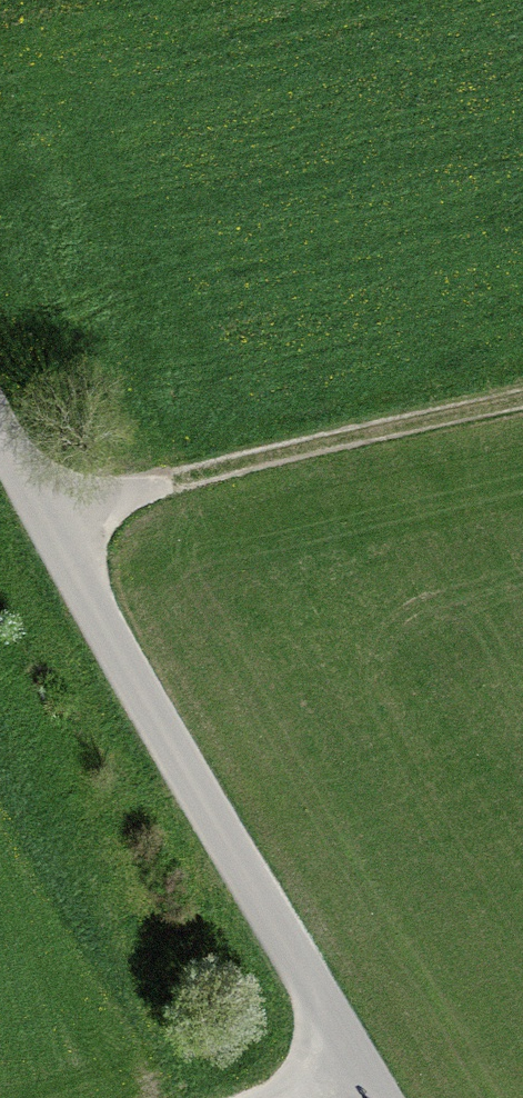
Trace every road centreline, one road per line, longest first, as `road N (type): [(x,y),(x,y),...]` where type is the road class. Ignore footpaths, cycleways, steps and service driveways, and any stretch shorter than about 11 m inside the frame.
road 1 (unclassified): [(0,458),(27,522),(364,1097)]
road 2 (track): [(27,522),(522,413)]

